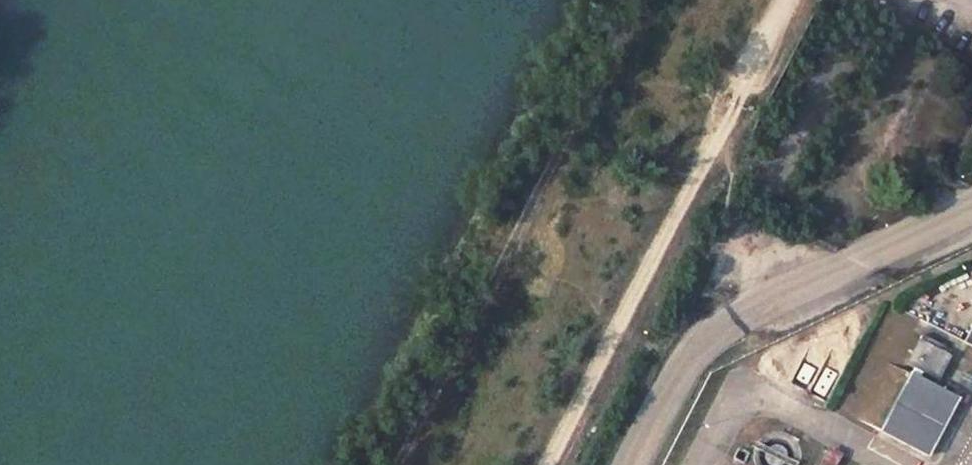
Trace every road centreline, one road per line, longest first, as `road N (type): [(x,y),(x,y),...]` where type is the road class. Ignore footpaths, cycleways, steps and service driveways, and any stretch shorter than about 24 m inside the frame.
road 1 (track): [(549,464),(790,0)]
road 2 (track): [(398,464),(637,0)]
road 3 (unclassified): [(637,464),(696,350),(742,314),(971,209)]

